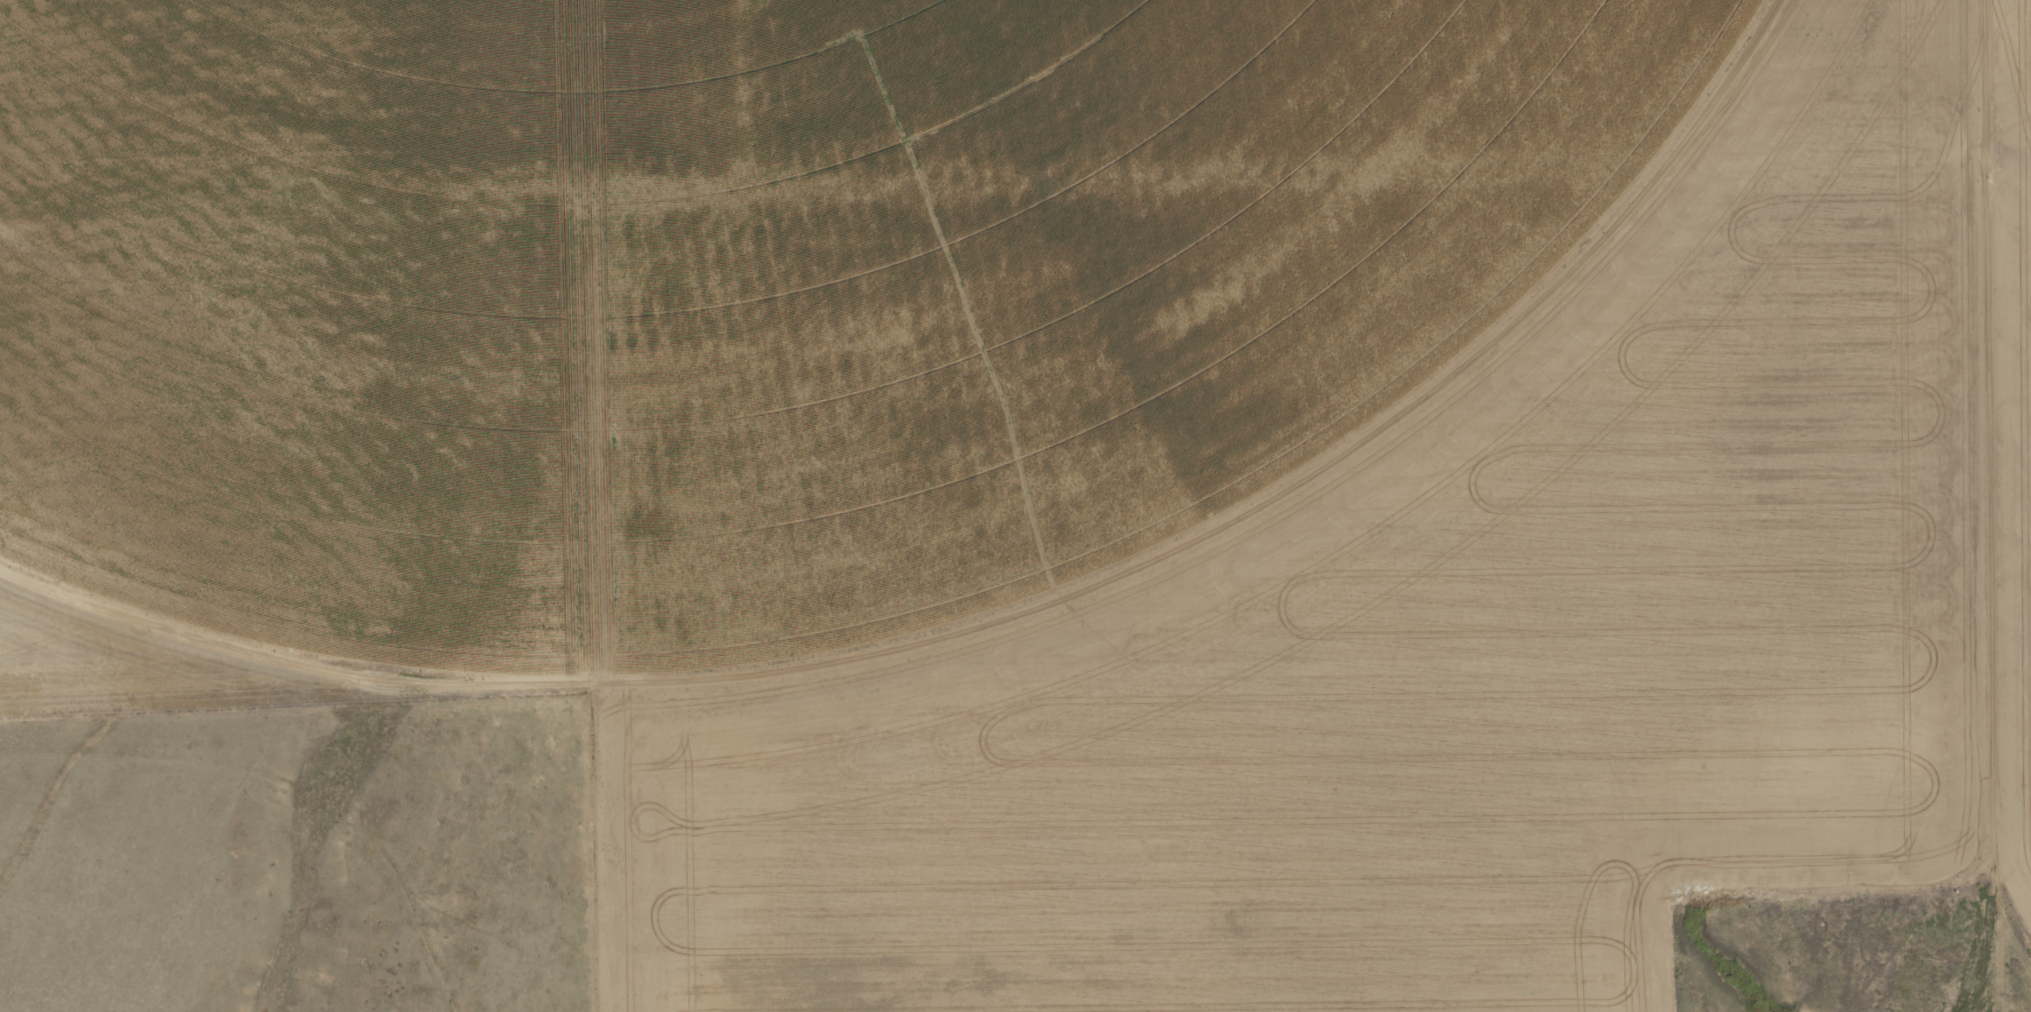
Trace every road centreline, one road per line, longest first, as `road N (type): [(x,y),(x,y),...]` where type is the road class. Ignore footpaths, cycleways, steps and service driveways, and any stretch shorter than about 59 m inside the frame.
road 1 (residential): [(0,216),(1973,139),(1987,138),(2030,97)]
road 2 (residential): [(1973,880),(1973,139)]

